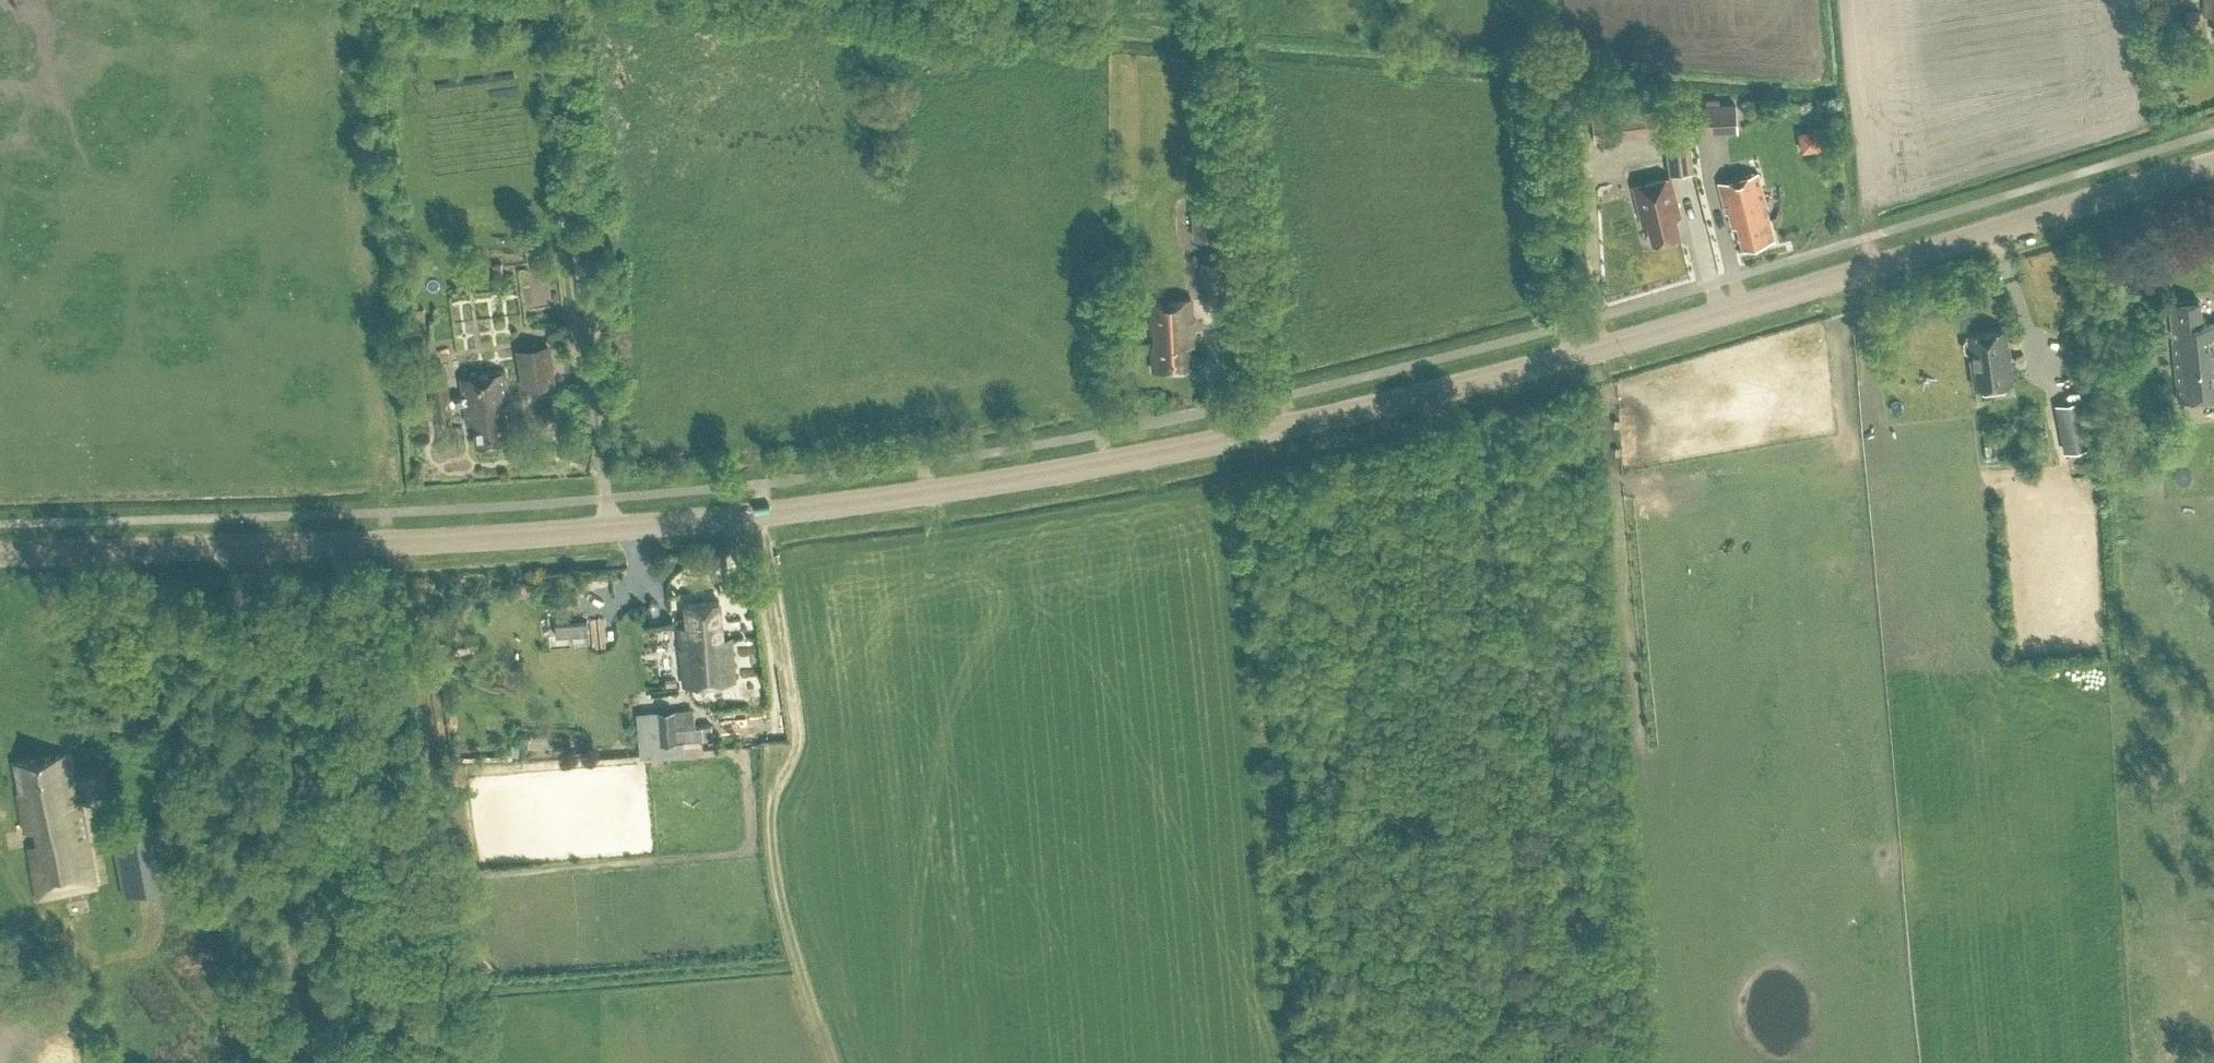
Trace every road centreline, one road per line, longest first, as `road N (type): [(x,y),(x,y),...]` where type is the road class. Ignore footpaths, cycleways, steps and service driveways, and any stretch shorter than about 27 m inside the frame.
road 1 (tertiary): [(0,552),(590,528),(848,501),(1107,461),(1368,407),(1644,334),(2213,161)]
road 2 (track): [(834,1062),(773,867),(781,703),(757,512)]
road 3 (track): [(1569,913),(1517,583),(1435,390)]

